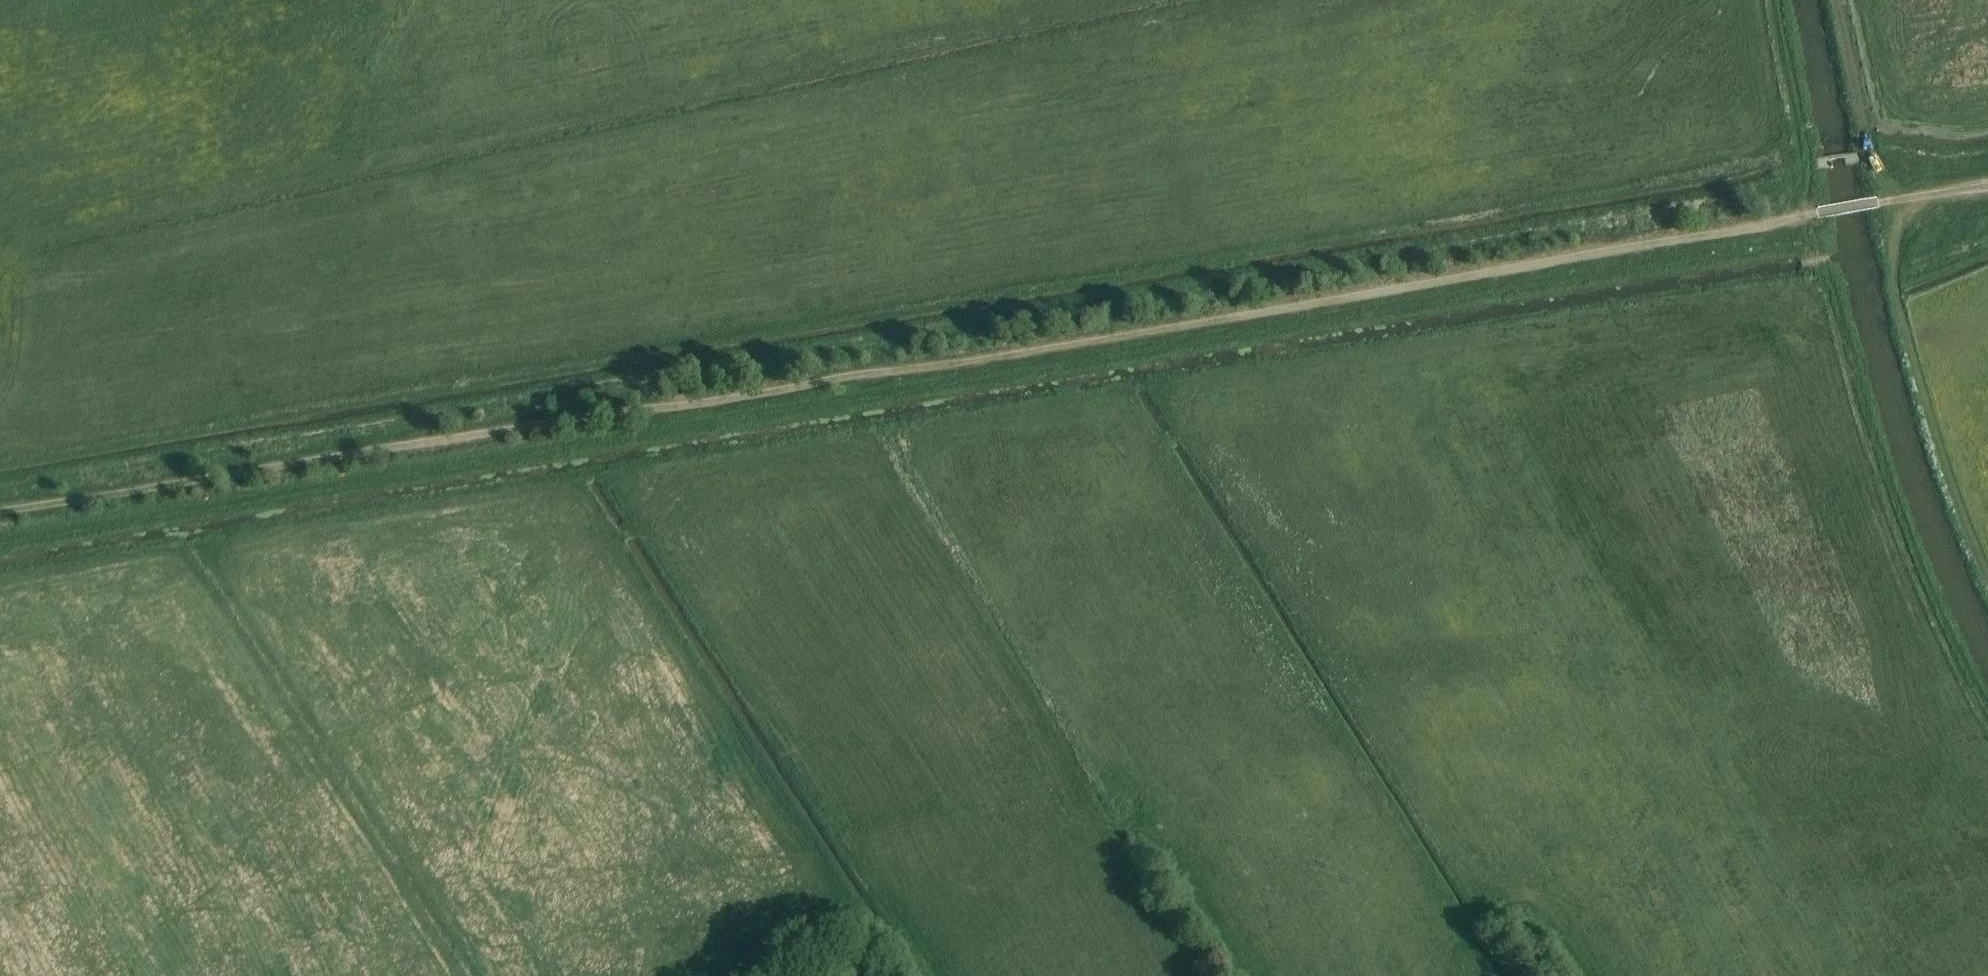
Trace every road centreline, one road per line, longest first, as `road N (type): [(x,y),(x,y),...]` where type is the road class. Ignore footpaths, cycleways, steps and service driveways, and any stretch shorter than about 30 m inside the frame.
road 1 (track): [(0,510),(1804,216)]

